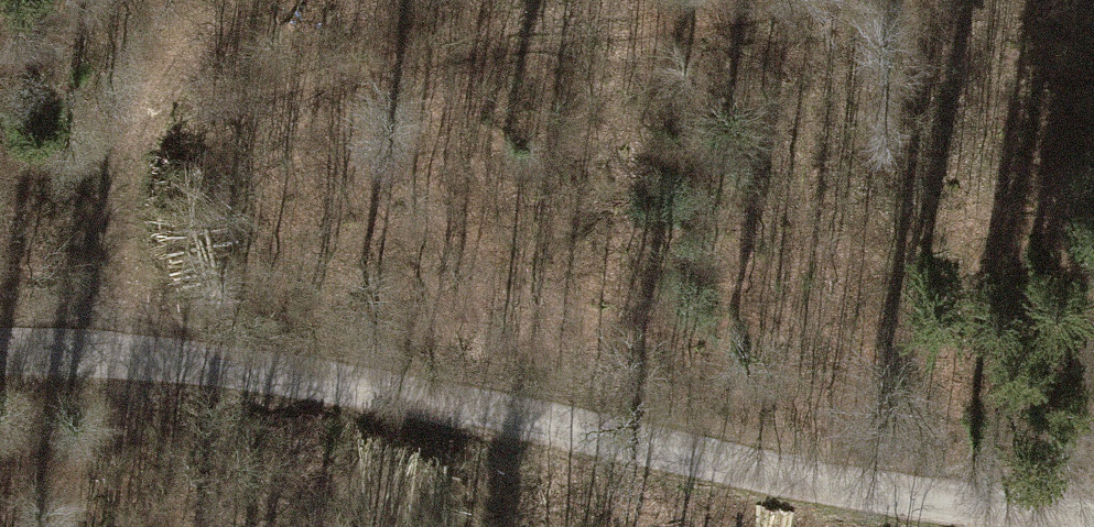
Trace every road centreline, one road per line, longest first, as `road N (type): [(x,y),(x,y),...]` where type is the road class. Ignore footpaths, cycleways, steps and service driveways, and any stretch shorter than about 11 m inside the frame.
road 1 (tertiary): [(0,355),(118,357),(332,387),(1074,526)]
road 2 (track): [(0,171),(373,60),(807,0)]
road 3 (track): [(118,357),(119,225),(158,79),(241,0)]

